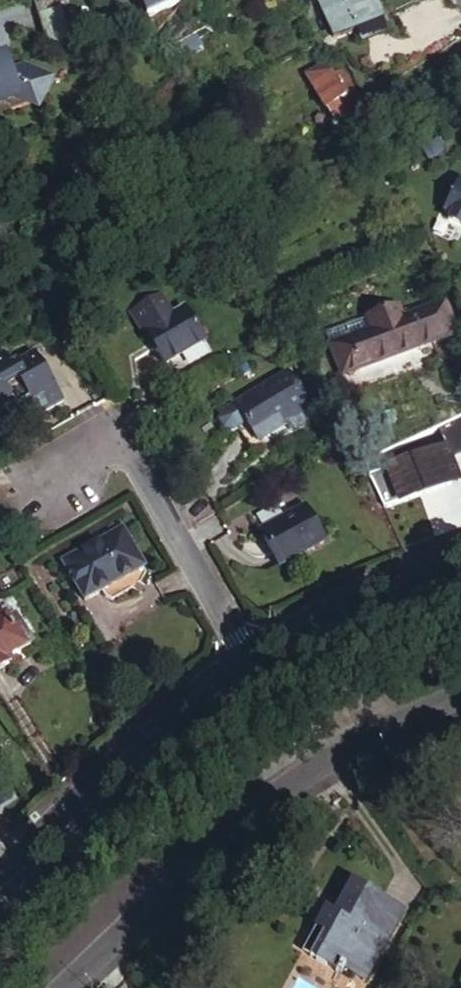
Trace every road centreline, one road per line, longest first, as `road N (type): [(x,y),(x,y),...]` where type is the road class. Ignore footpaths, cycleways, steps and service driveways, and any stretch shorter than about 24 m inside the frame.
road 1 (residential): [(66,987),(238,811),(360,736),(460,697)]
road 2 (residential): [(261,671),(120,439),(47,484)]
road 3 (tertiary): [(261,671),(116,784),(0,898)]
road 4 (tertiary): [(460,576),(337,626),(261,671)]

